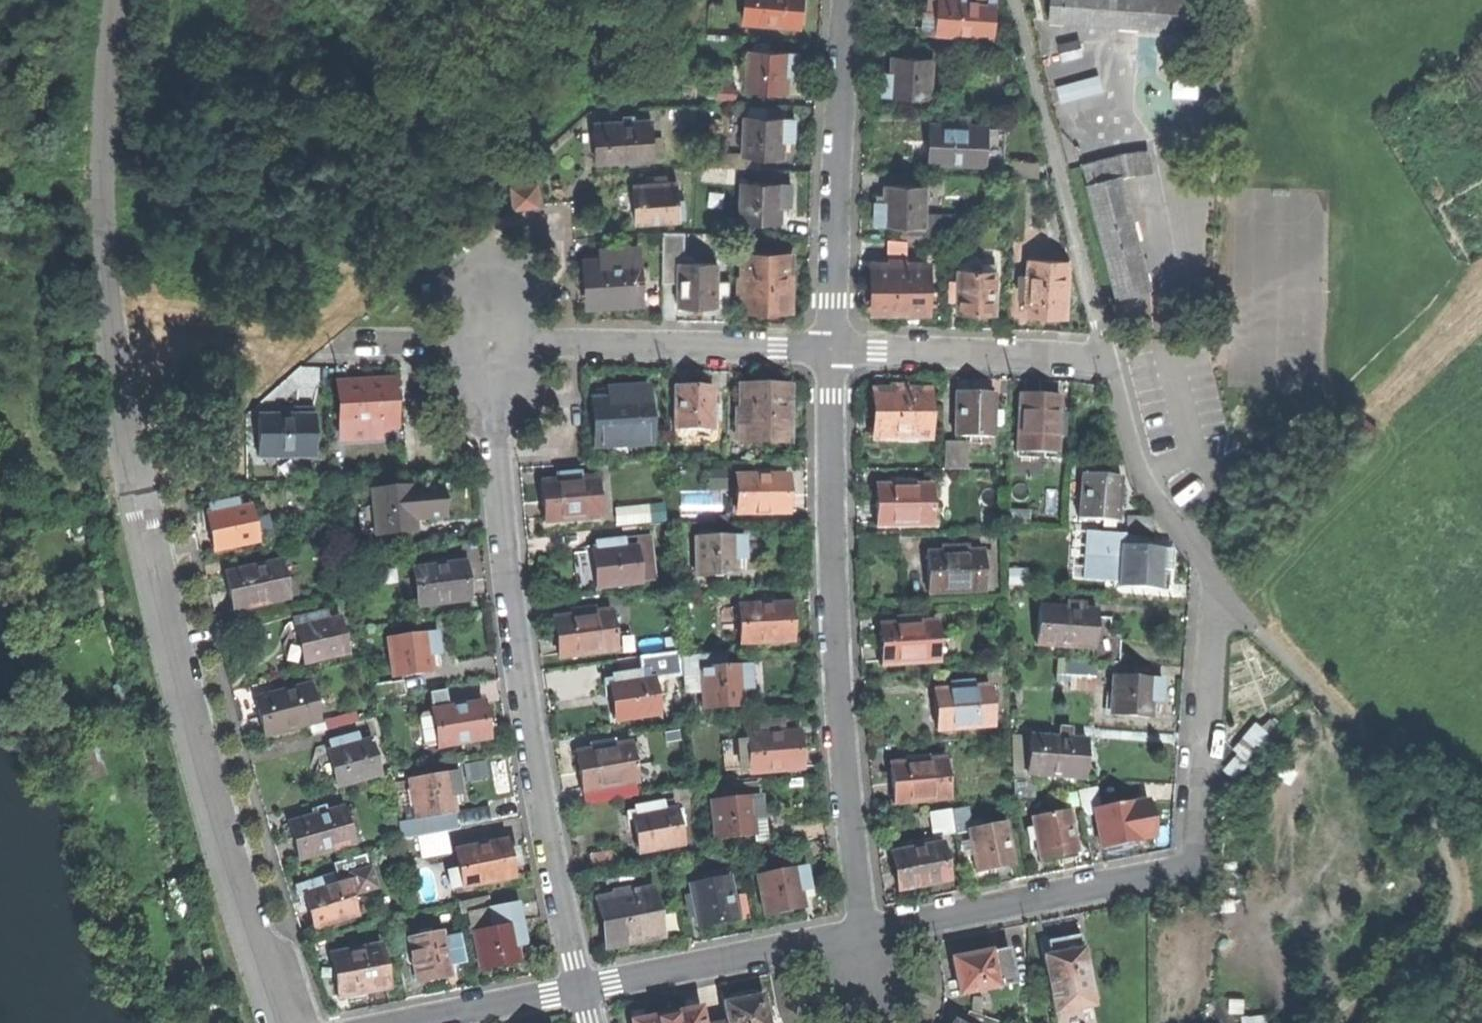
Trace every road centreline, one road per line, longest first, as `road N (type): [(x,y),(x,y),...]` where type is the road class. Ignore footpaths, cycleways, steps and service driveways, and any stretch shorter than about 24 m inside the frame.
road 1 (residential): [(288,1022),(219,838),(133,479),(101,211),(115,0)]
road 2 (residential): [(493,341),(508,579),(535,770),(583,988)]
road 3 (residential): [(867,930),(1185,867),(1202,849),(1215,630),(1230,597)]
road 4 (residential): [(835,347),(831,538),(867,930)]
road 5 (unclassified): [(1230,597),(1407,788),(1441,835),(1453,867),(1451,933),(1325,1022)]
road 6 (unclassified): [(1017,0),(1109,358)]
road 7 (residential): [(847,0),(835,347)]
road 8 (residential): [(493,341),(835,347)]
road 9 (residential): [(583,988),(867,930)]
road 10 (residential): [(835,347),(1109,358)]
road 11 (unclassified): [(1109,358),(1145,482),(1230,597)]
road 12 (residential): [(397,1022),(583,988)]
road 13 (track): [(1237,185),(1249,0)]
road 14 (residential): [(493,341),(346,344)]

